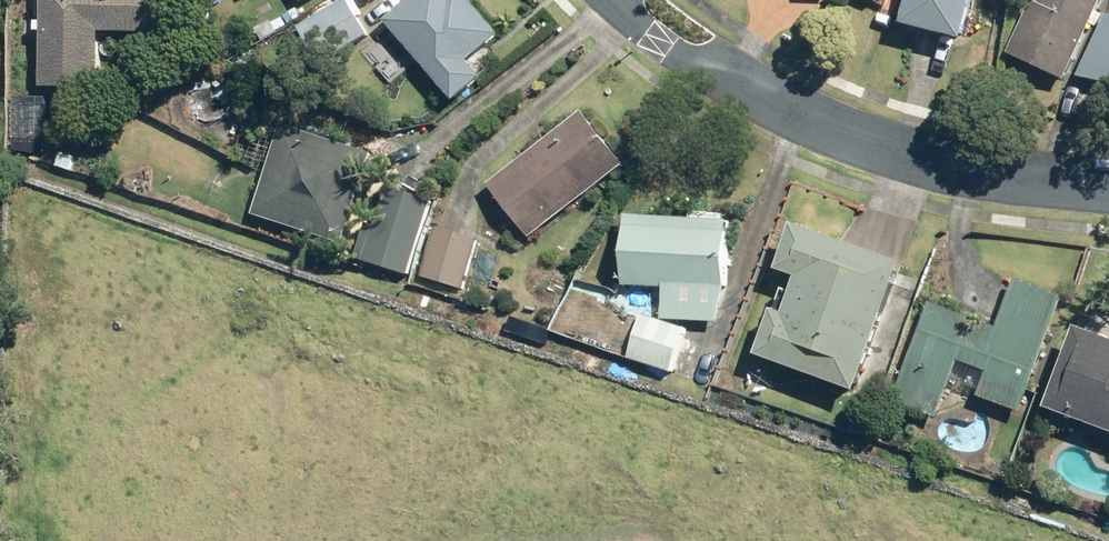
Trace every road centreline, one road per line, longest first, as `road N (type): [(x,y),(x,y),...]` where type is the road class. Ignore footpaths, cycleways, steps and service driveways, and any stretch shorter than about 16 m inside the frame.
road 1 (residential): [(617,0),(656,35),(773,105),(981,170),(1108,184)]

